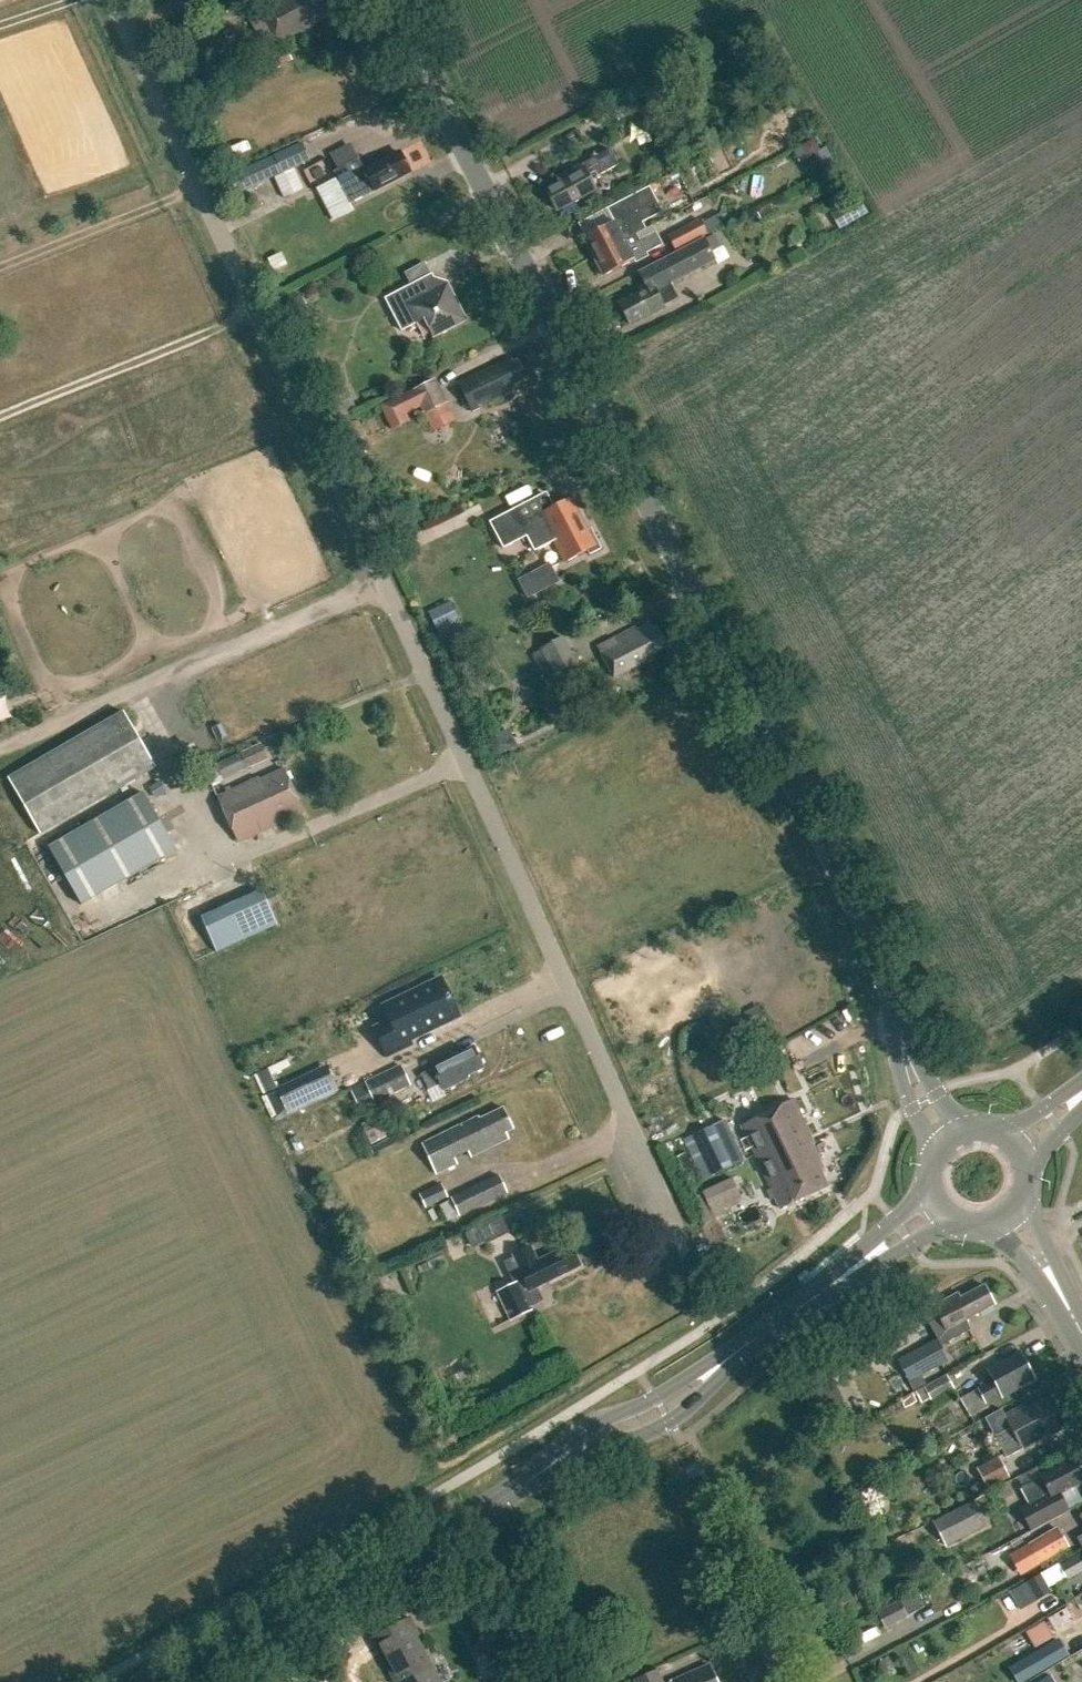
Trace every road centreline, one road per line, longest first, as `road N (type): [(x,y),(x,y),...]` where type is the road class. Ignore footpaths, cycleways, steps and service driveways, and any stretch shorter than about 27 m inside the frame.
road 1 (unclassified): [(681,1243),(384,584),(108,0)]
road 2 (tertiary): [(896,1023),(839,871),(385,0)]
road 3 (track): [(384,584),(0,750)]
road 4 (tertiary): [(169,1681),(523,1488)]
road 5 (tertiary): [(523,1488),(670,1423),(755,1341)]
road 6 (tertiary): [(755,1341),(592,1428),(523,1488)]
road 7 (track): [(198,187),(0,267)]
road 8 (residential): [(780,1681),(718,1532)]
road 9 (tertiary): [(896,1023),(904,1085),(933,1151)]
road 10 (tertiary): [(831,1285),(867,1275),(948,1222)]
road 11 (tertiary): [(926,1191),(831,1285)]
road 12 (tertiary): [(960,1129),(896,1023)]
road 13 (tertiary): [(1069,1311),(1069,1288),(1025,1200)]

